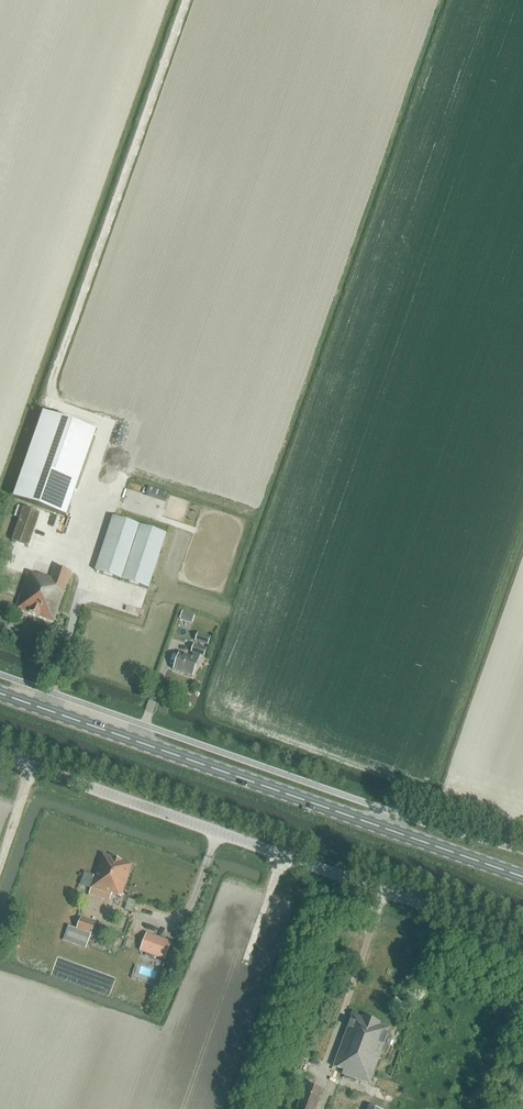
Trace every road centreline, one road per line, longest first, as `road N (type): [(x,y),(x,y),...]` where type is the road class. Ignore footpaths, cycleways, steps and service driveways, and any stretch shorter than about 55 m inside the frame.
road 1 (unclassified): [(522,939),(0,754)]
road 2 (primary): [(522,877),(0,692)]

